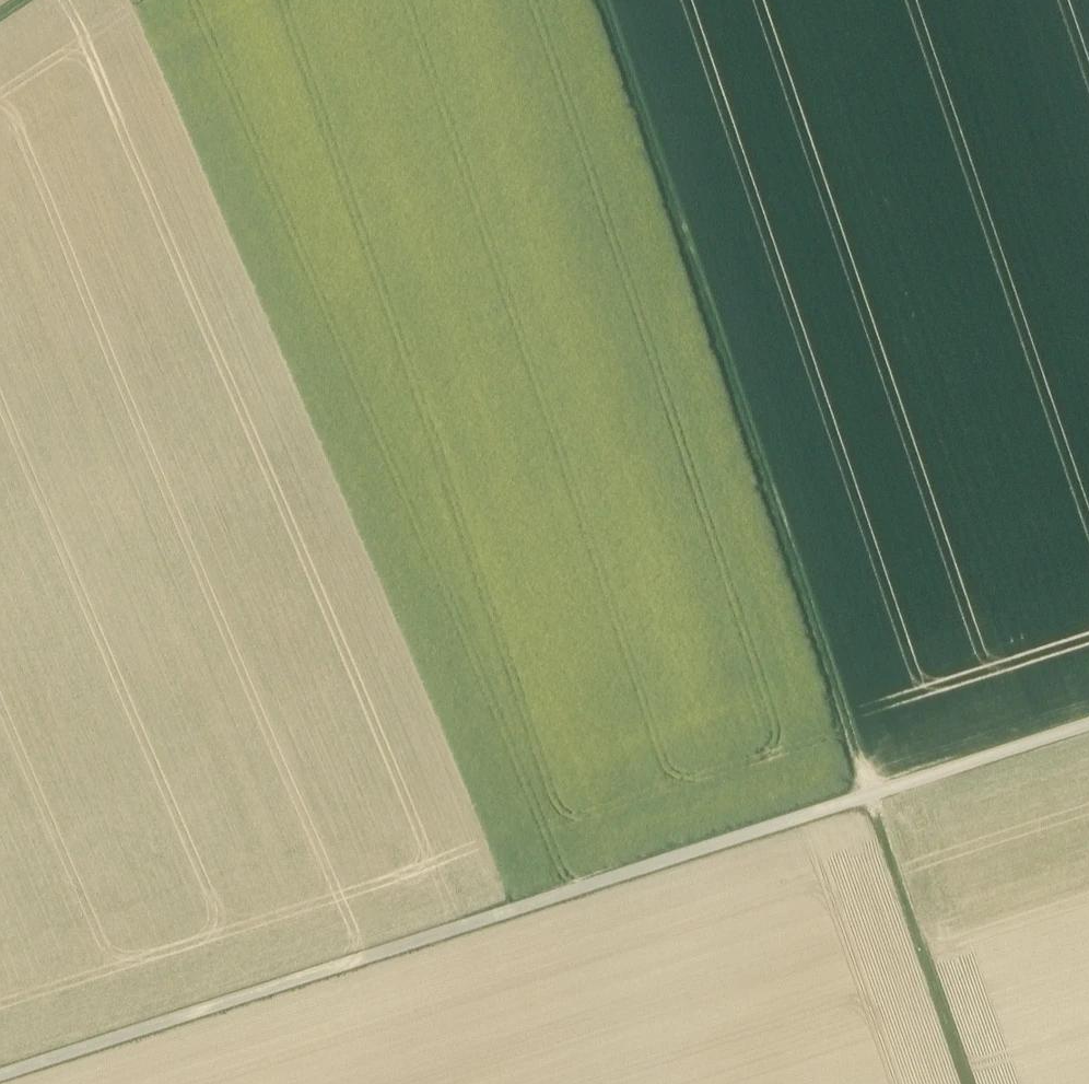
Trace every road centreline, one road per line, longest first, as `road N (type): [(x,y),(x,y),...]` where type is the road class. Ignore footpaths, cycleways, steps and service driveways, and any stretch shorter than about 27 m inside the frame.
road 1 (track): [(612,0),(979,1083)]
road 2 (track): [(1088,738),(23,1083)]

